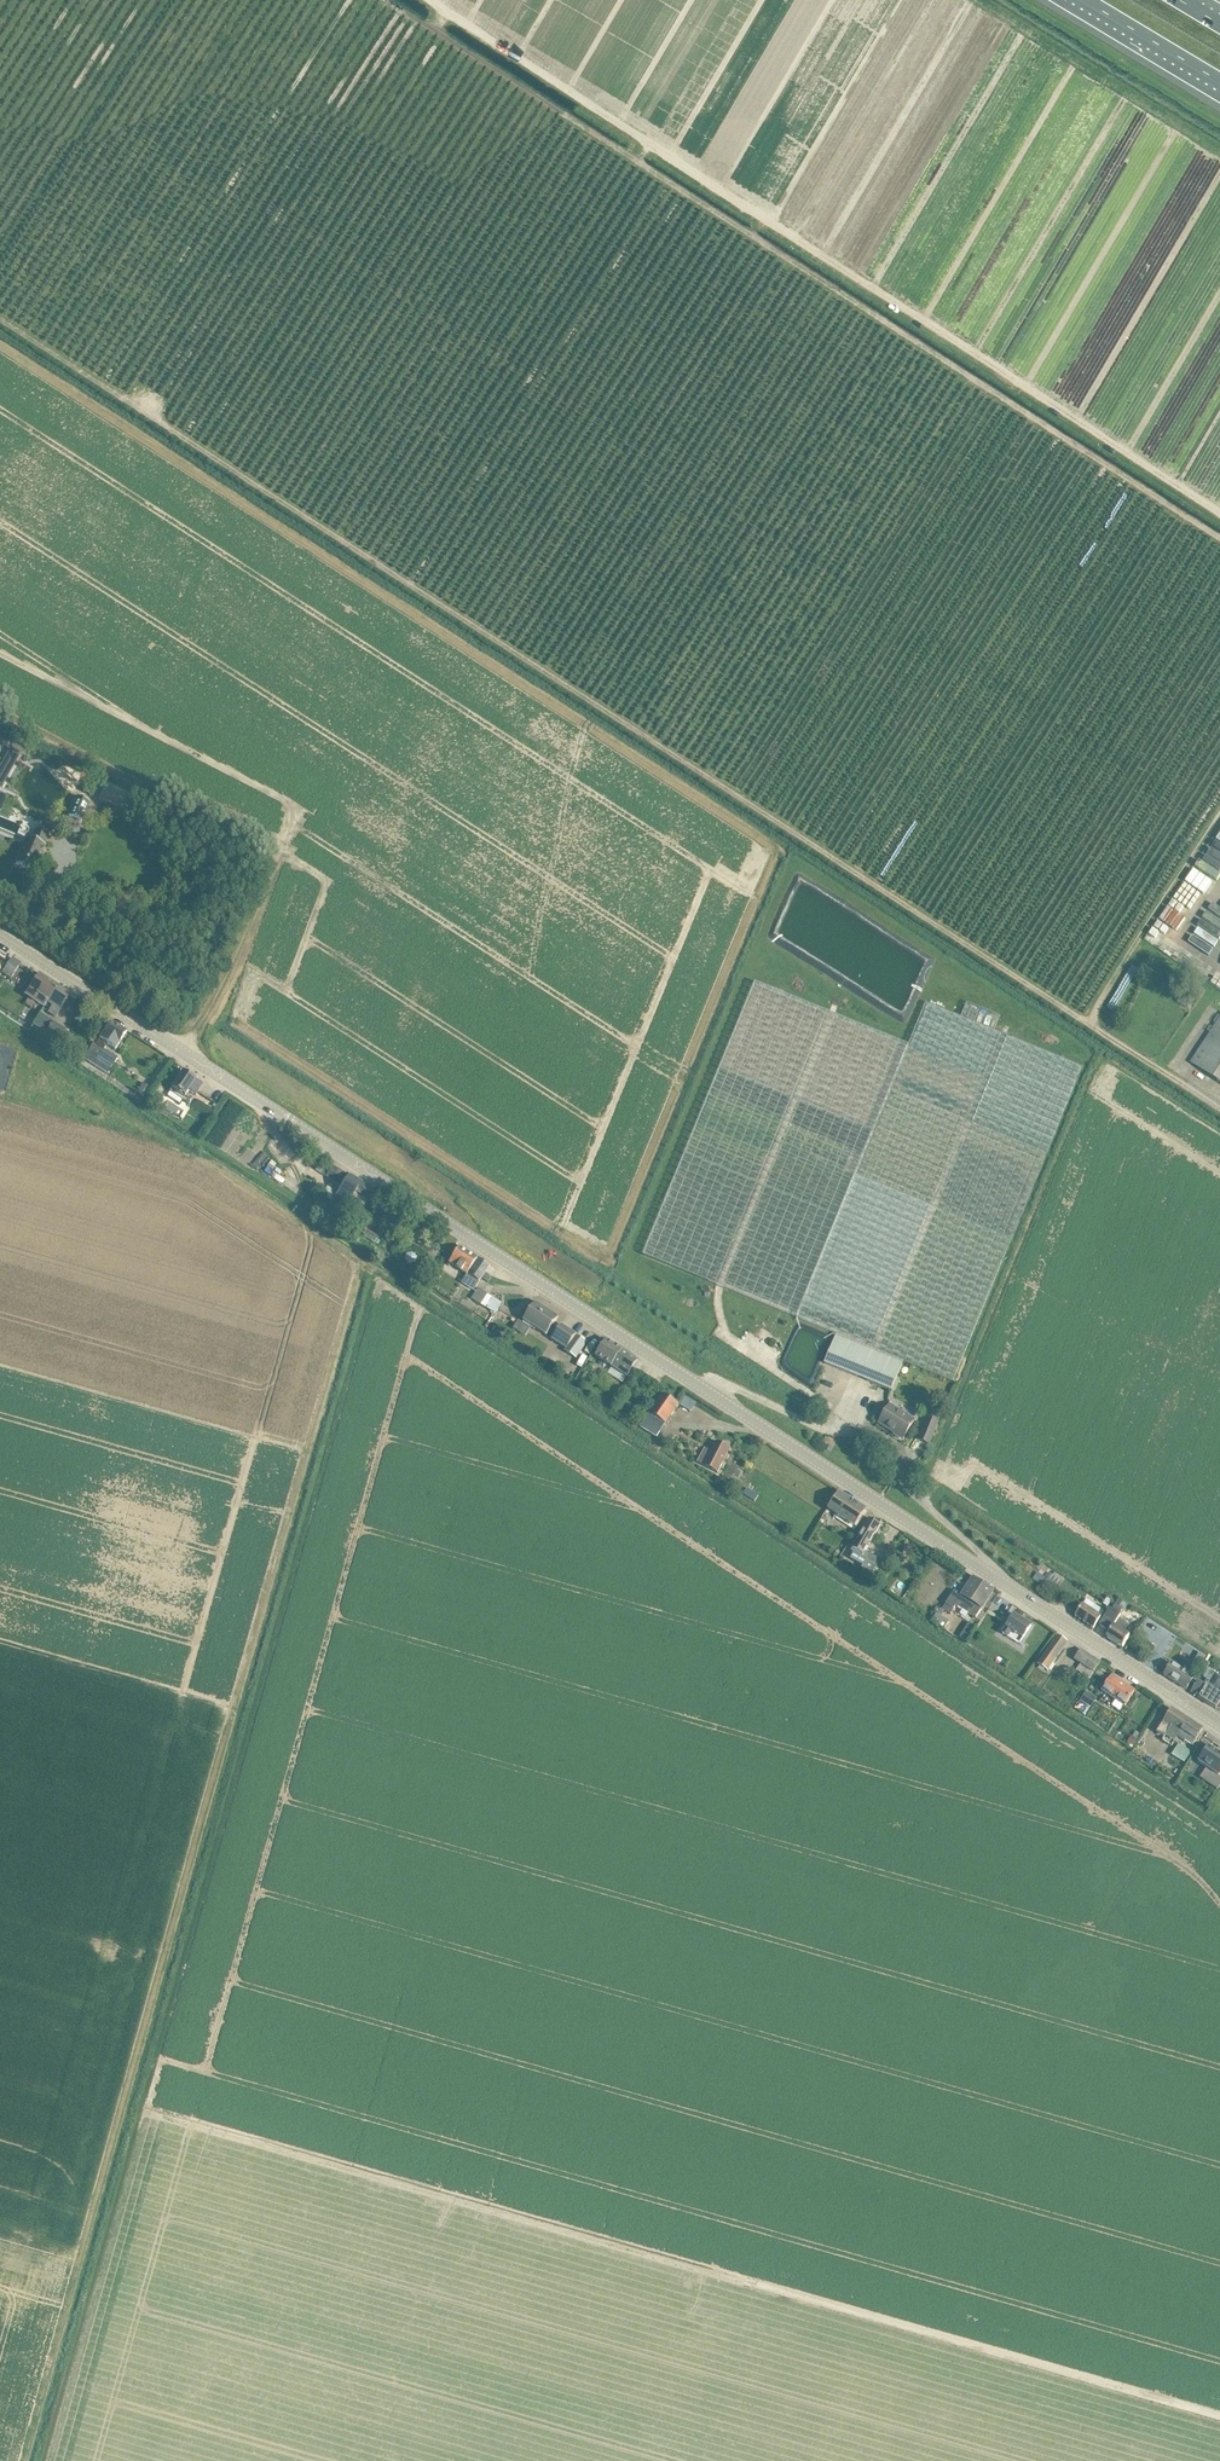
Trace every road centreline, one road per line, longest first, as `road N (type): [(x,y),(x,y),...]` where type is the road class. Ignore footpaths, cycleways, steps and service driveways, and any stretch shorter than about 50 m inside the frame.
road 1 (tertiary): [(1219,1726),(0,935)]
road 2 (track): [(1219,2416),(753,2283)]
road 3 (track): [(183,1053),(277,858)]
road 4 (motorway): [(1085,0),(1219,81)]

